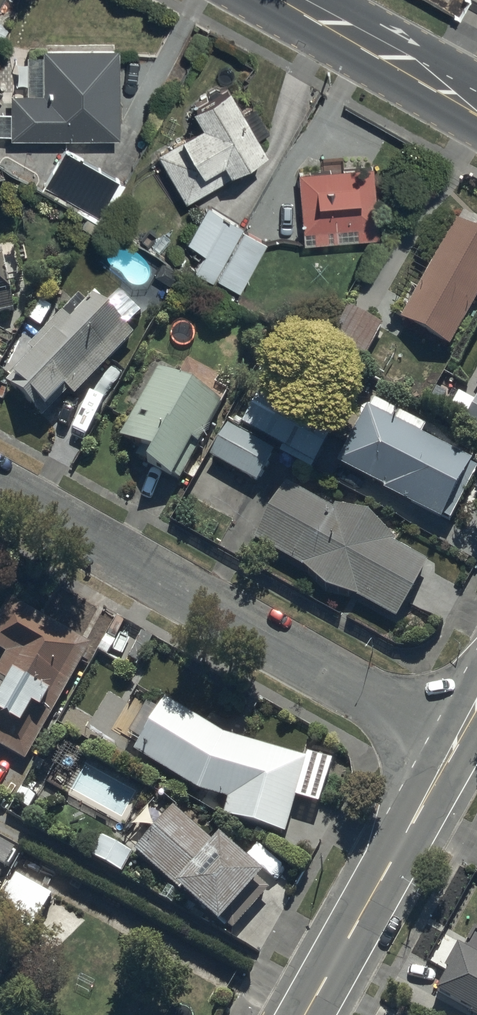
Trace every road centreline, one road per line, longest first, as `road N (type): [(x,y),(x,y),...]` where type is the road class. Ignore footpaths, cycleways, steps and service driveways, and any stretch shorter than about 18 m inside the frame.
road 1 (residential): [(452,743),(0,490)]
road 2 (tertiary): [(452,743),(299,1014)]
road 3 (primary): [(276,0),(476,111)]

